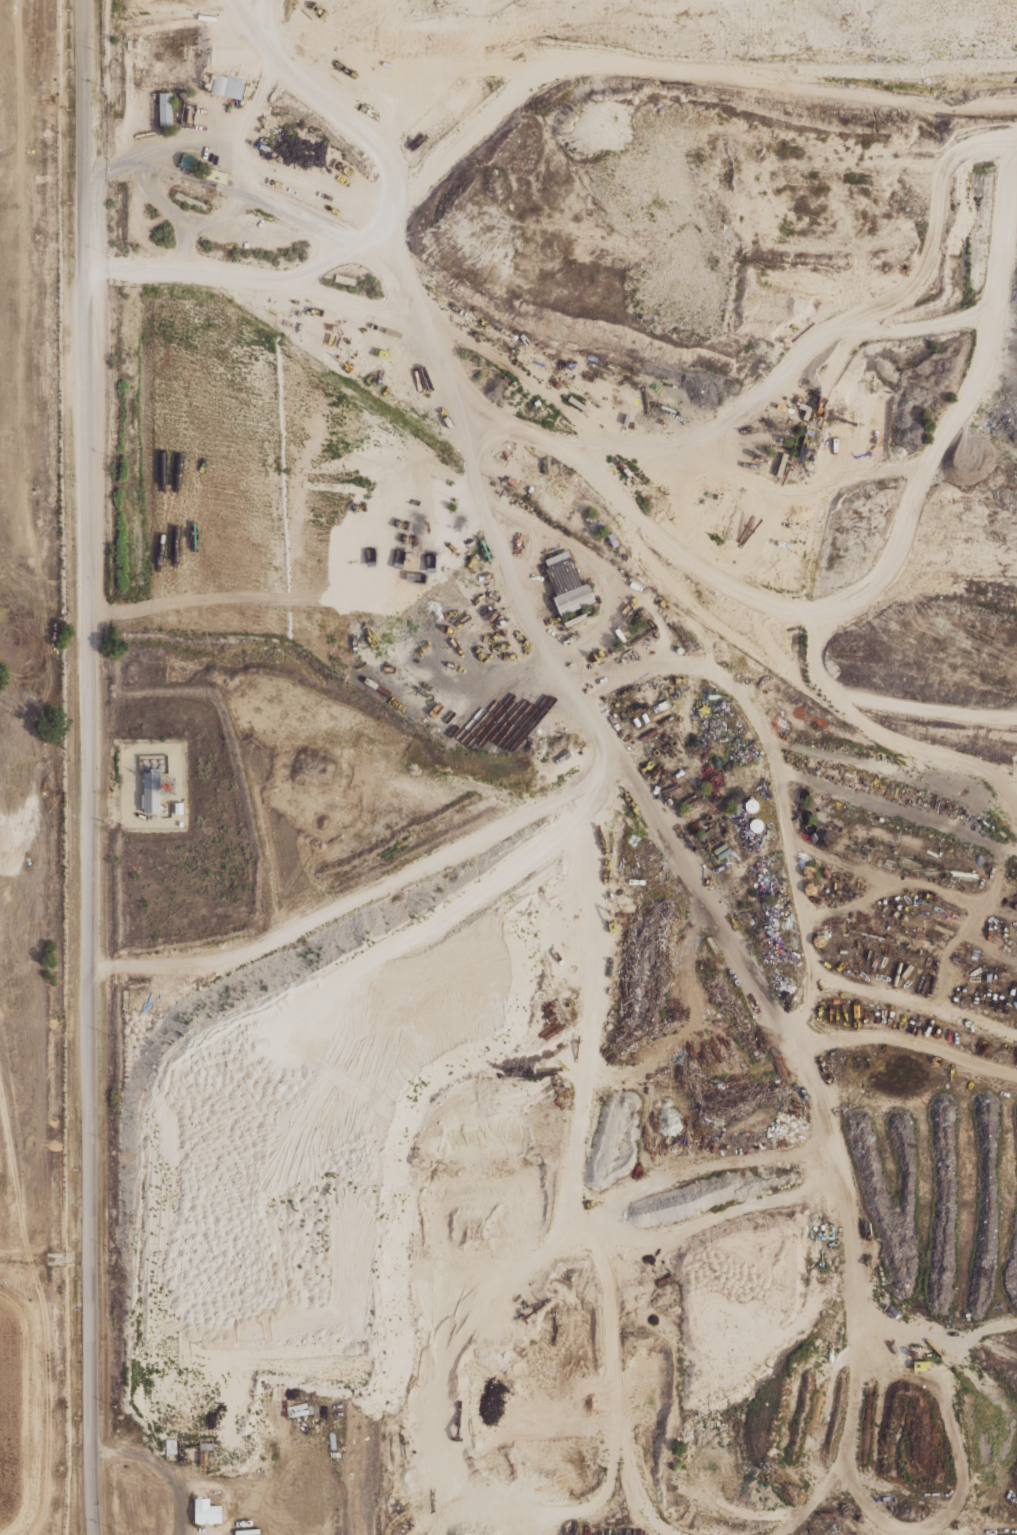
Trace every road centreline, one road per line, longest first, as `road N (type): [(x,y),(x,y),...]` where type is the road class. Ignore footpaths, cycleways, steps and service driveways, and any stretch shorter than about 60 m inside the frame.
road 1 (residential): [(85,0),(96,1534)]
road 2 (track): [(86,166),(231,135),(247,189),(365,250),(391,195),(417,187),(503,98),(581,62),(740,73),(935,109),(1016,103)]
road 3 (track): [(994,301),(970,319),(884,331),(833,325),(736,419),(695,444),(652,455),(611,443),(490,345),(444,321),(346,310),(252,279),(87,271)]
road 4 (track): [(768,1534),(790,1525),(822,1489),(862,1334),(843,1178),(807,1055),(669,849),(601,730)]
road 5 (track): [(601,730),(600,941),(574,1191),(604,1286),(610,1366),(638,1509),(667,1534)]
road 6 (track): [(574,1191),(560,1230),(464,1321),(425,1415),(443,1456),(473,1485),(514,1505),(554,1511),(589,1505),(606,1481),(616,1394)]
road 7 (track): [(904,527),(894,565),(844,606),(813,610),(761,599),(647,535),(574,456),(472,404),(456,386)]
road 8 (track): [(1016,1322),(944,1331),(909,1321),(862,1334),(874,1359),(930,1377),(946,1397),(963,1476),(952,1508),(927,1528),(890,1528),(865,1503),(835,1435)]
road 9 (track): [(574,694),(642,669),(684,665),(721,676),(746,703),(772,754),(785,814),(808,958),(807,1055)]
road 10 (track): [(843,1178),(662,1236),(588,1226),(650,1185),(830,1131)]
road 11 (residential): [(22,1526),(45,1525),(45,1307),(0,1095)]
road 12 (track): [(601,730),(535,635),(499,557),(456,386),(425,319)]
road 13 (track): [(332,1064),(319,1086),(300,1169),(315,1255),(272,1371),(254,1453),(241,1469)]
road 14 (track): [(1016,804),(995,776),(871,731),(830,691),(1016,717)]
road 15 (track): [(599,775),(572,821),(411,954),(332,1064)]
road 16 (track): [(1016,156),(1006,179),(1003,249),(973,393),(941,437),(904,527)]
road 17 (track): [(258,947),(168,997),(124,1108),(124,1256)]
road 18 (track): [(599,775),(302,926)]
road 19 (track): [(833,325),(852,306),(911,284),(938,230),(949,169),(967,143),(1016,140)]
road 20 (track): [(772,754),(837,791),(1016,852)]
road 21 (residential): [(0,1297),(13,1301),(26,1346),(30,1403),(22,1526),(0,1532)]
road 22 (track): [(391,195),(390,163),(286,73),(238,0)]
road 23 (track): [(788,833),(869,873),(1016,915)]
road 24 (track): [(808,958),(827,979),(1016,1030)]
road 25 (track): [(91,964),(172,963),(258,947),(302,926)]
road 26 (track): [(805,1021),(1016,1072)]
road 27 (track): [(1004,849),(983,905),(947,950),(936,1007)]
road 28 (track): [(115,0),(115,21),(239,2)]
road 29 (track): [(181,270),(184,227),(134,158)]
road 30 (track): [(252,279),(298,278),(328,256),(365,250)]

